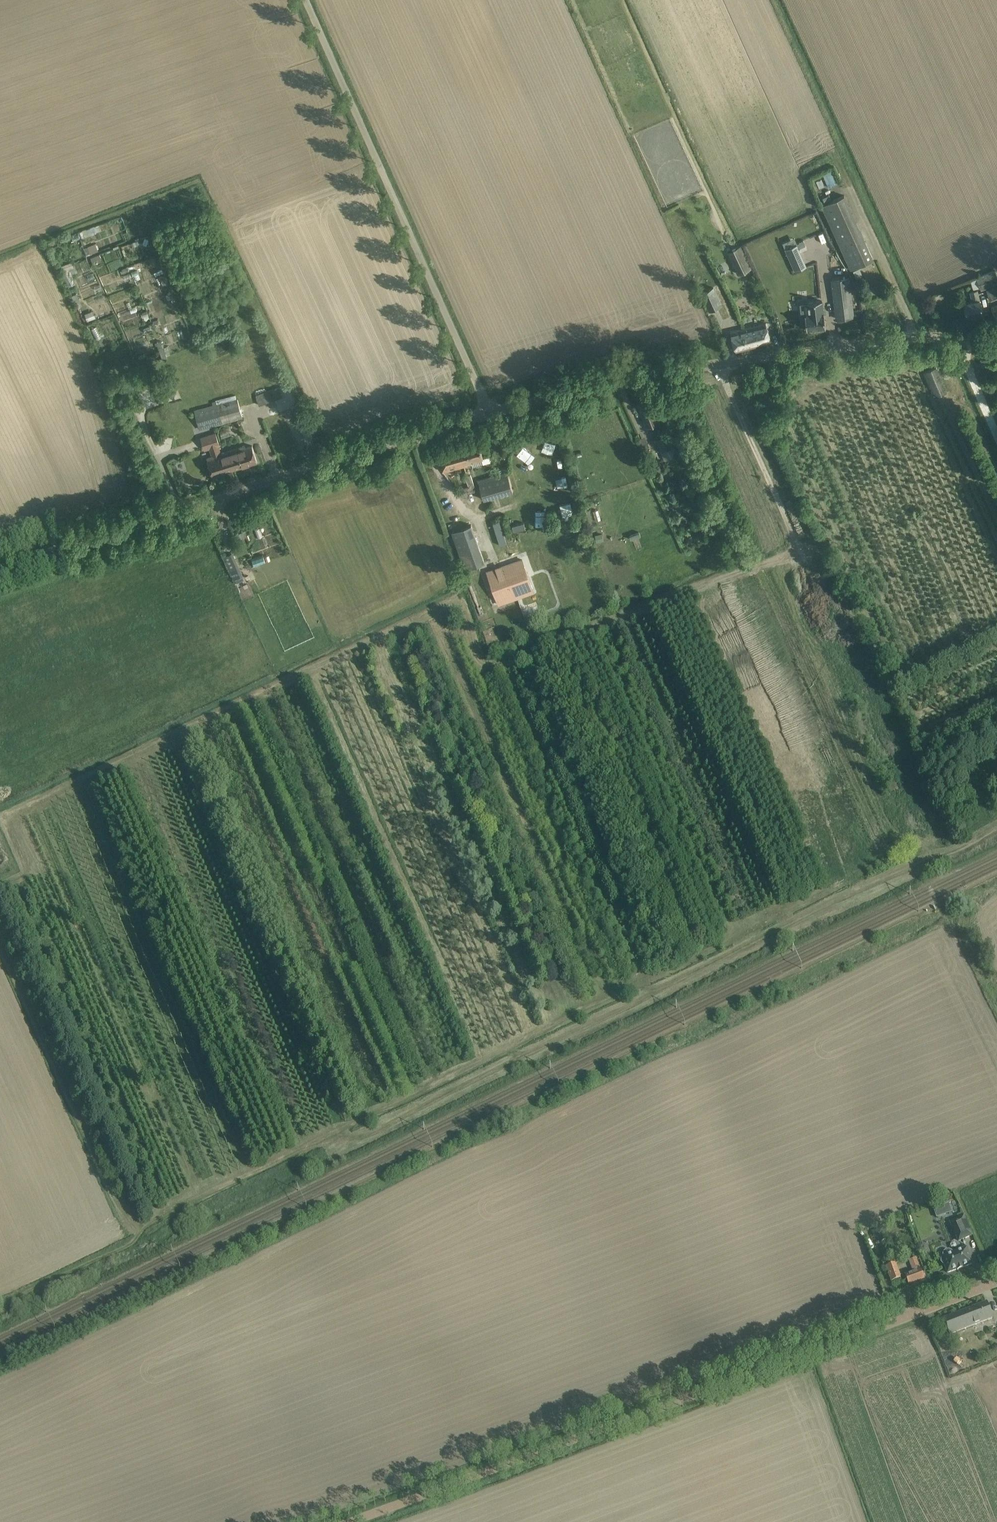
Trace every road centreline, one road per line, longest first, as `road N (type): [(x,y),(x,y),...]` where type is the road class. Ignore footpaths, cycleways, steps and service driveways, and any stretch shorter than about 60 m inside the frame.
road 1 (track): [(0,1298),(863,871),(898,826),(907,798)]
road 2 (residential): [(351,1521),(996,1284)]
road 3 (unclassified): [(0,570),(489,414)]
road 4 (unclassified): [(907,798),(717,364)]
road 5 (unclassified): [(489,414),(300,0)]
road 6 (unclassified): [(717,364),(958,337)]
road 7 (unclassified): [(489,414),(717,364)]

